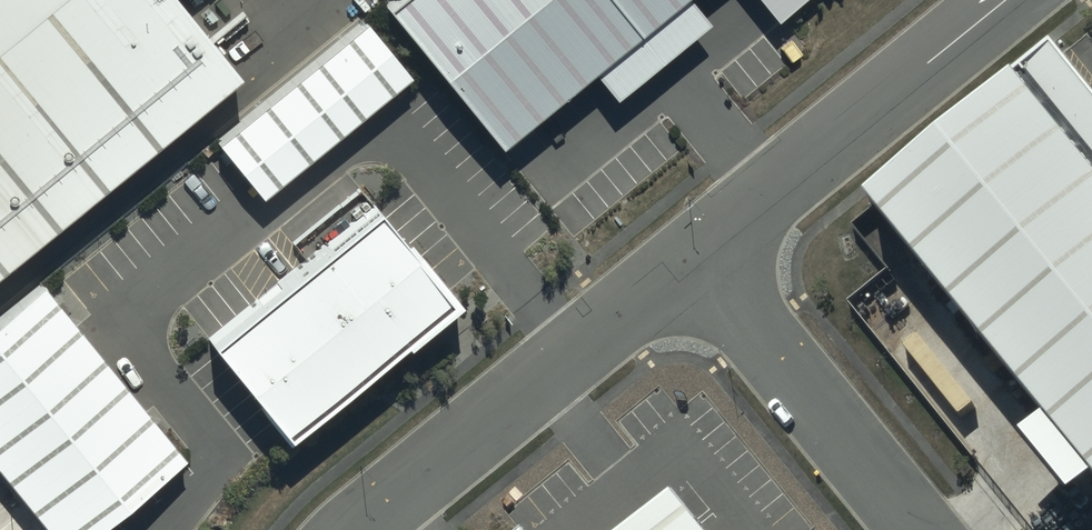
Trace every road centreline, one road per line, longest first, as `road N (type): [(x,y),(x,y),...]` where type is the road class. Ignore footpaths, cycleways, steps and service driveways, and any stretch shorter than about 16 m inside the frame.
road 1 (residential): [(356,529),(384,499),(699,251)]
road 2 (residential): [(699,251),(1005,0)]
road 3 (residential): [(699,251),(922,529)]

